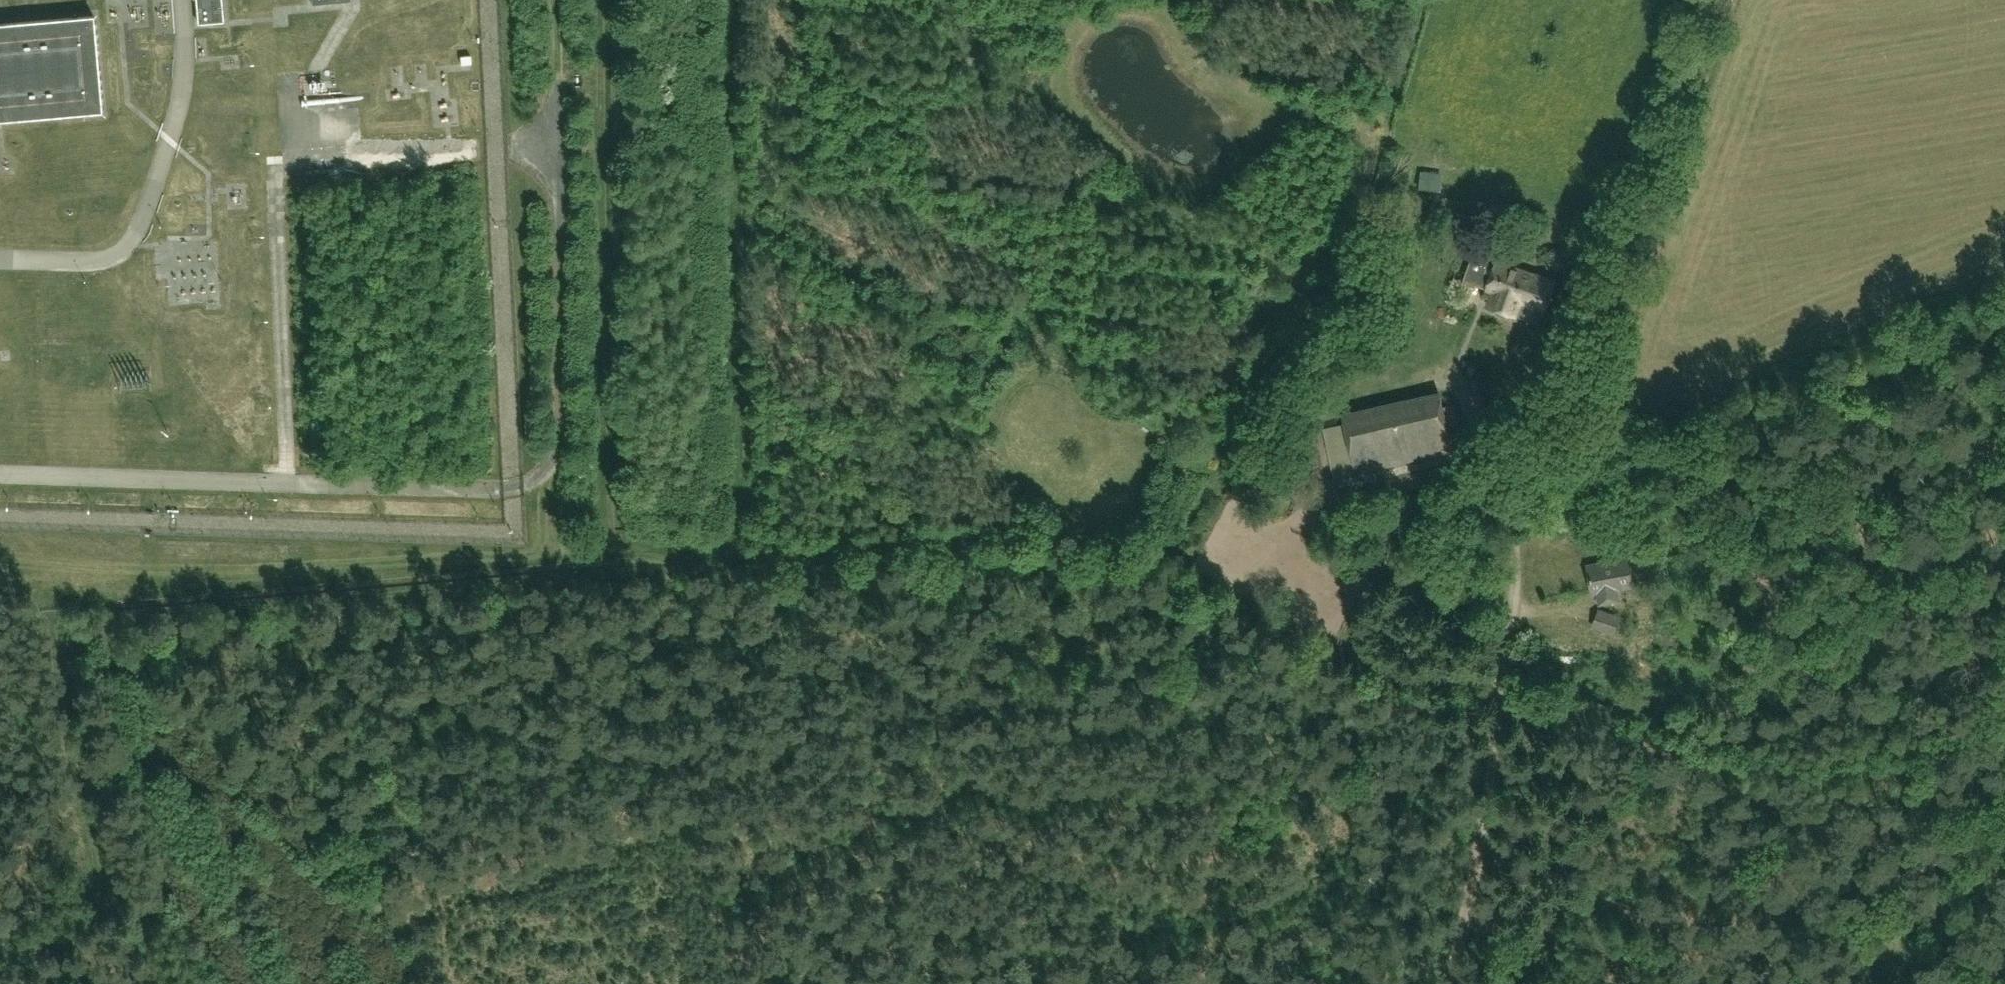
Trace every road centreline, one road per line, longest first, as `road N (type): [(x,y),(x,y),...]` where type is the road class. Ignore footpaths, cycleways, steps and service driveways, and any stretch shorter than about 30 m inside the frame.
road 1 (track): [(1519,610),(1514,478),(1564,430),(1718,0)]

